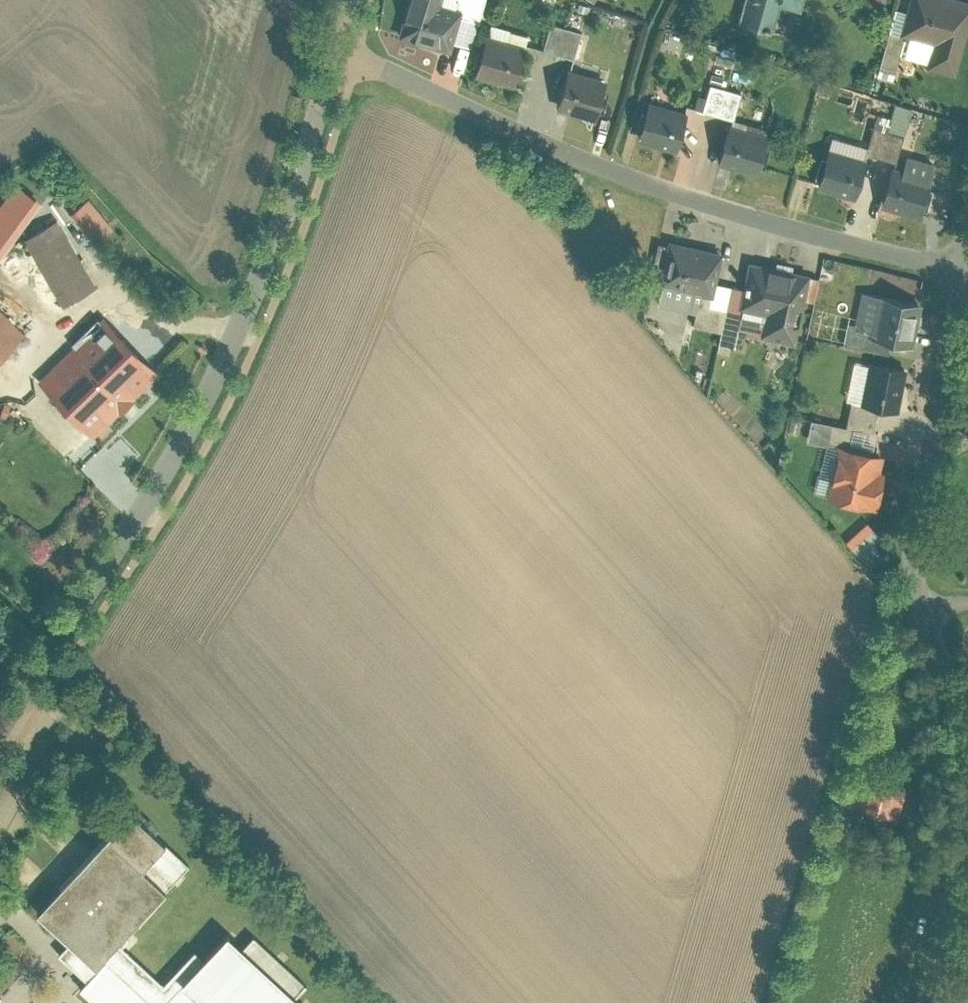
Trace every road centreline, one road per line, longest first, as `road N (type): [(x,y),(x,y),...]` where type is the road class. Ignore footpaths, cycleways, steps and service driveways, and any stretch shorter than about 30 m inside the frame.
road 1 (residential): [(947,262),(900,536),(904,577),(952,725),(955,851),(917,1002)]
road 2 (residential): [(325,46),(264,228),(204,362),(0,685)]
road 3 (residential): [(325,46),(685,192),(947,262)]
road 4 (residential): [(967,110),(947,262)]

